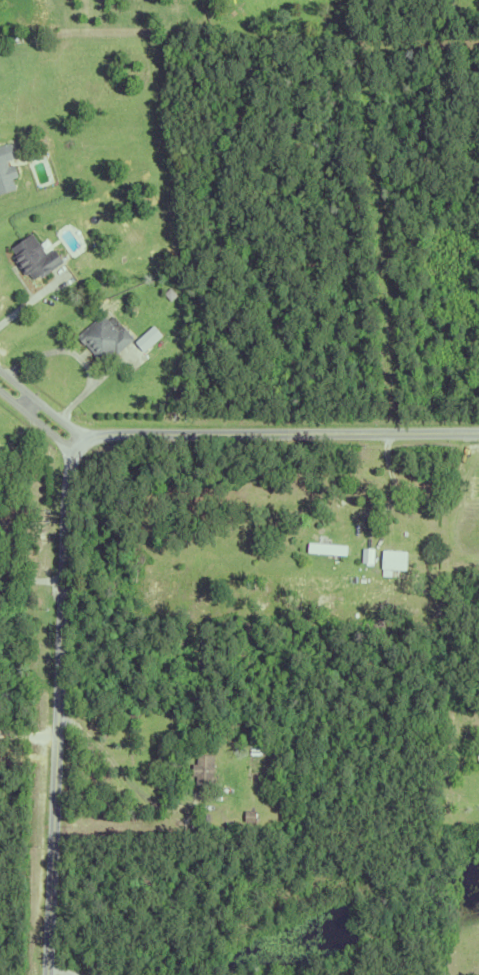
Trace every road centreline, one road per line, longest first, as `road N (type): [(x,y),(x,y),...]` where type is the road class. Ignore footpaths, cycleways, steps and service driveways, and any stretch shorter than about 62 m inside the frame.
road 1 (residential): [(48,974),(66,539),(81,446),(183,437),(478,437)]

